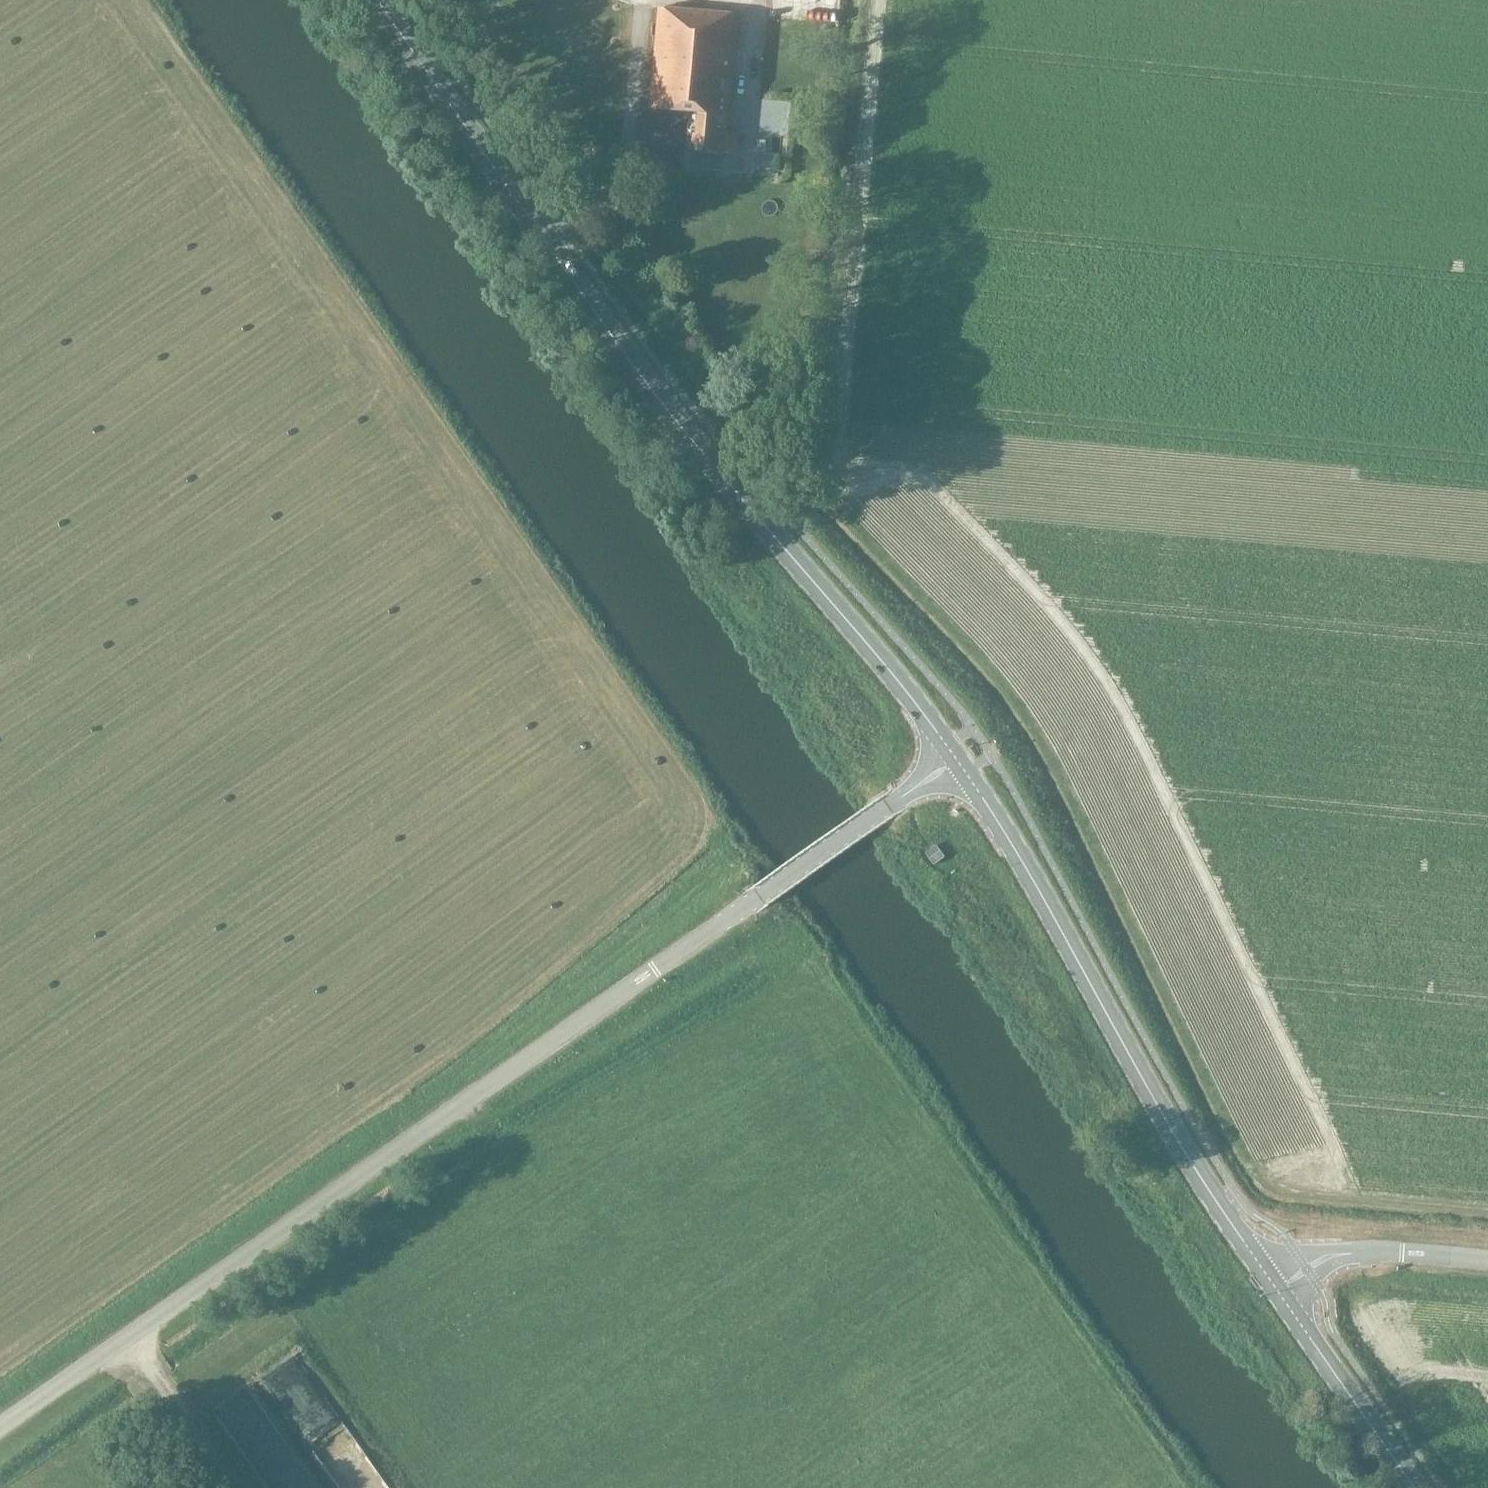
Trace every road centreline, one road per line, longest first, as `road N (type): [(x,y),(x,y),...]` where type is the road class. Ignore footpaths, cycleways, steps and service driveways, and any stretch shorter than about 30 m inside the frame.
road 1 (unclassified): [(0,1426),(956,758)]
road 2 (primary): [(956,758),(892,671),(656,399),(375,0)]
road 3 (primary): [(1277,1290),(1166,1119),(1025,863),(956,758)]
road 4 (primary): [(1415,1487),(1277,1290)]
road 5 (unclassified): [(1487,1260),(1326,1256),(1277,1290)]

